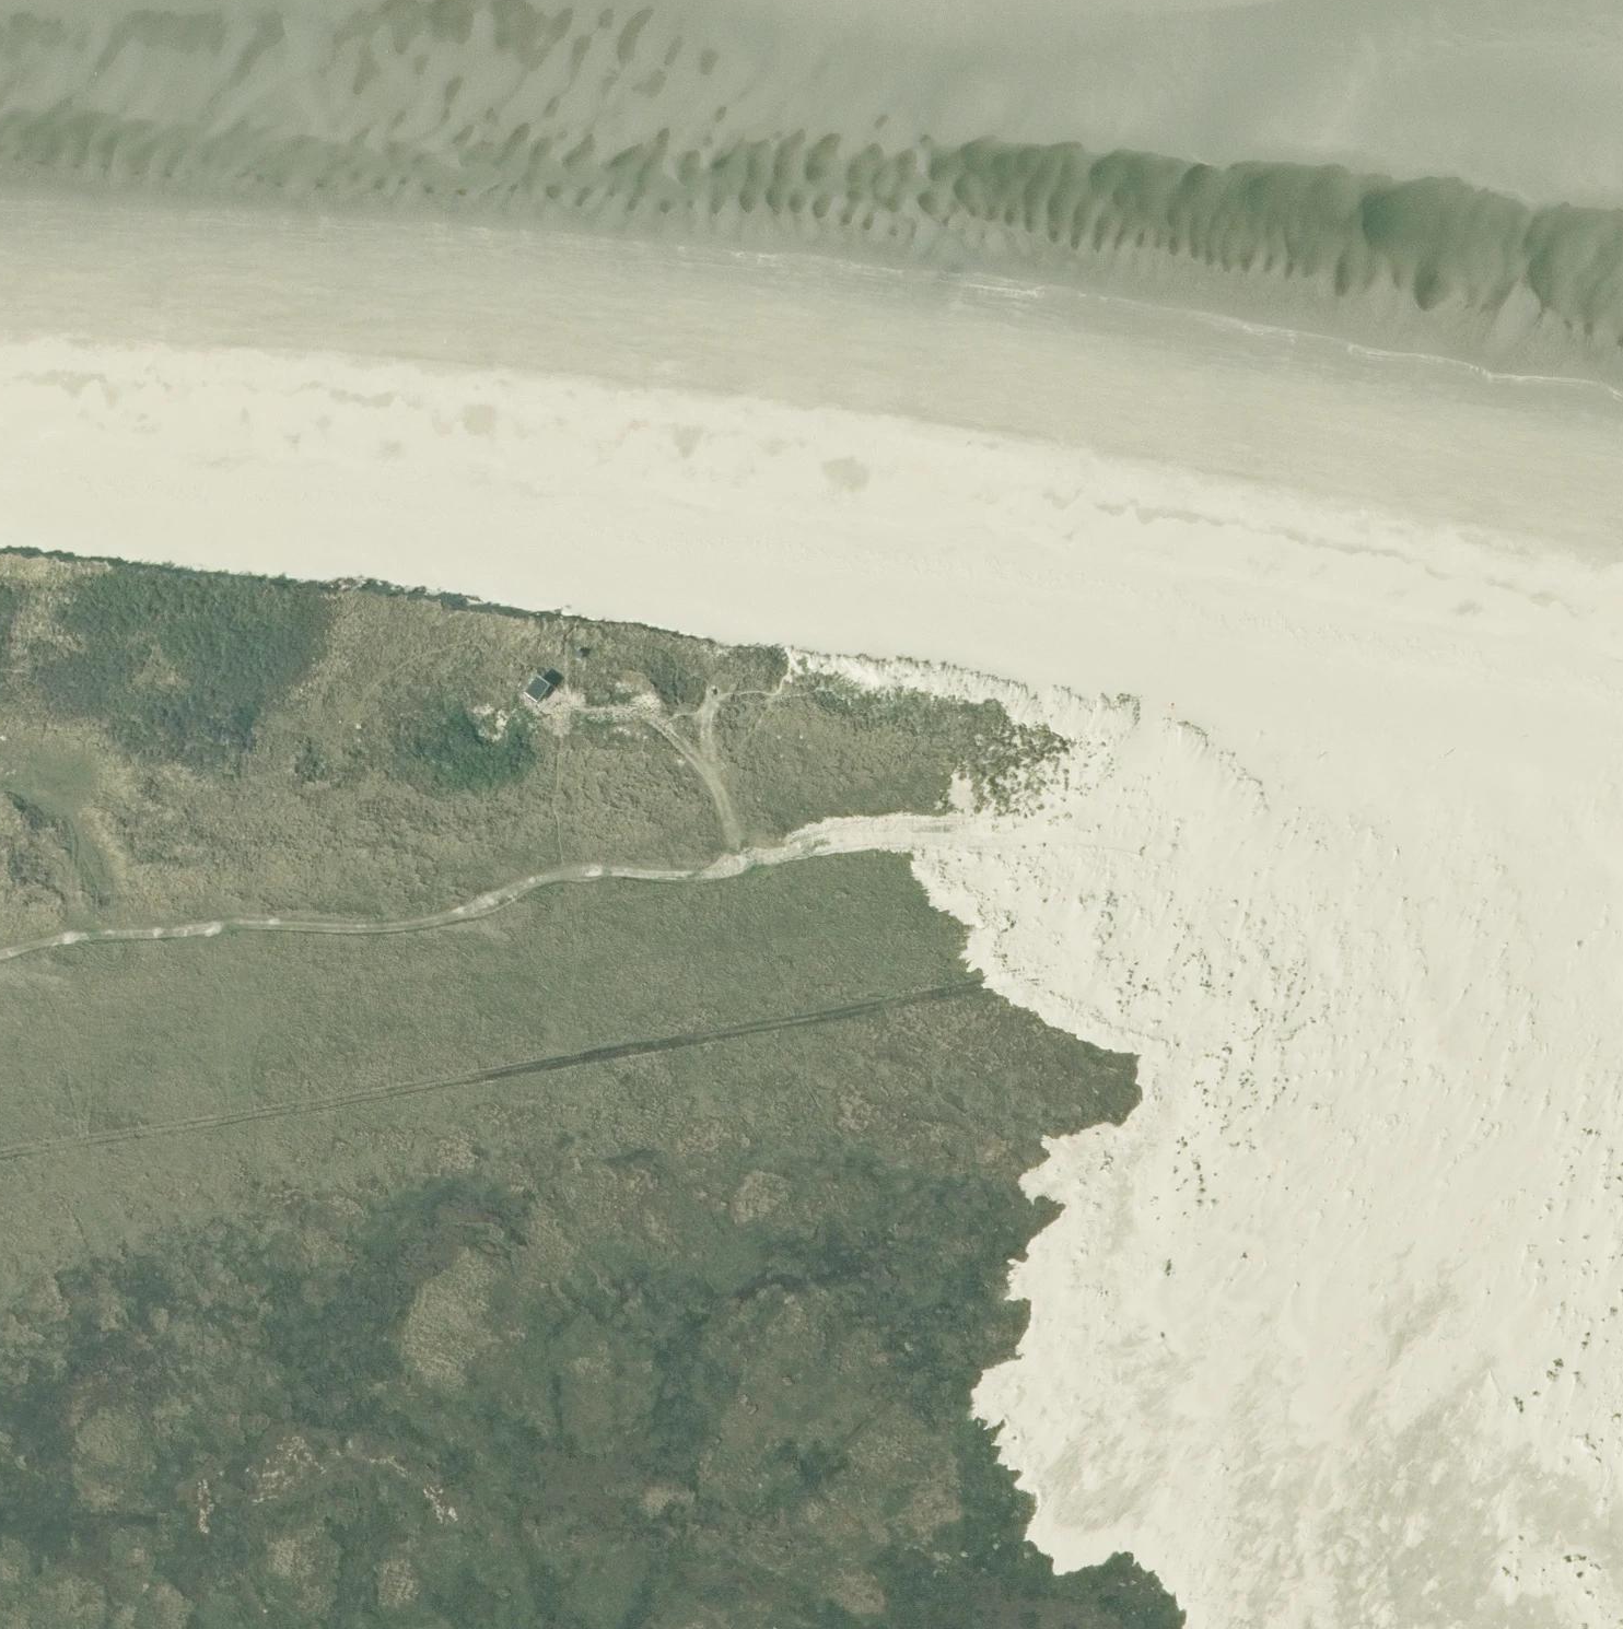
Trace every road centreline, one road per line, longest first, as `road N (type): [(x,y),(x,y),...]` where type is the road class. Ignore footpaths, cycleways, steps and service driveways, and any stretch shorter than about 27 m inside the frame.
road 1 (track): [(1622,707),(882,845),(712,885),(531,910),(226,930),(0,973)]
road 2 (track): [(1425,411),(1144,331),(319,463),(0,470)]
road 3 (track): [(1425,411),(1622,517)]

